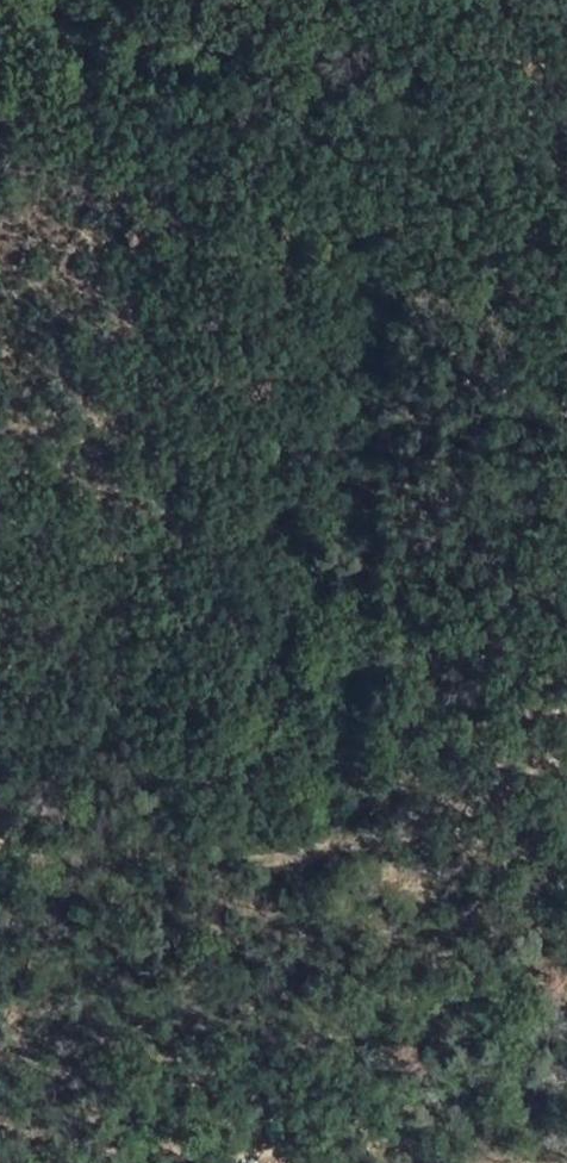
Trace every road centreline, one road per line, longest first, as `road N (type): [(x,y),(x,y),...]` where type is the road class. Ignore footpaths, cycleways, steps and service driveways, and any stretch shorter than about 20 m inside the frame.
road 1 (track): [(0,852),(285,862),(379,839),(566,751)]
road 2 (track): [(566,374),(425,305),(298,280),(226,254),(163,209)]

